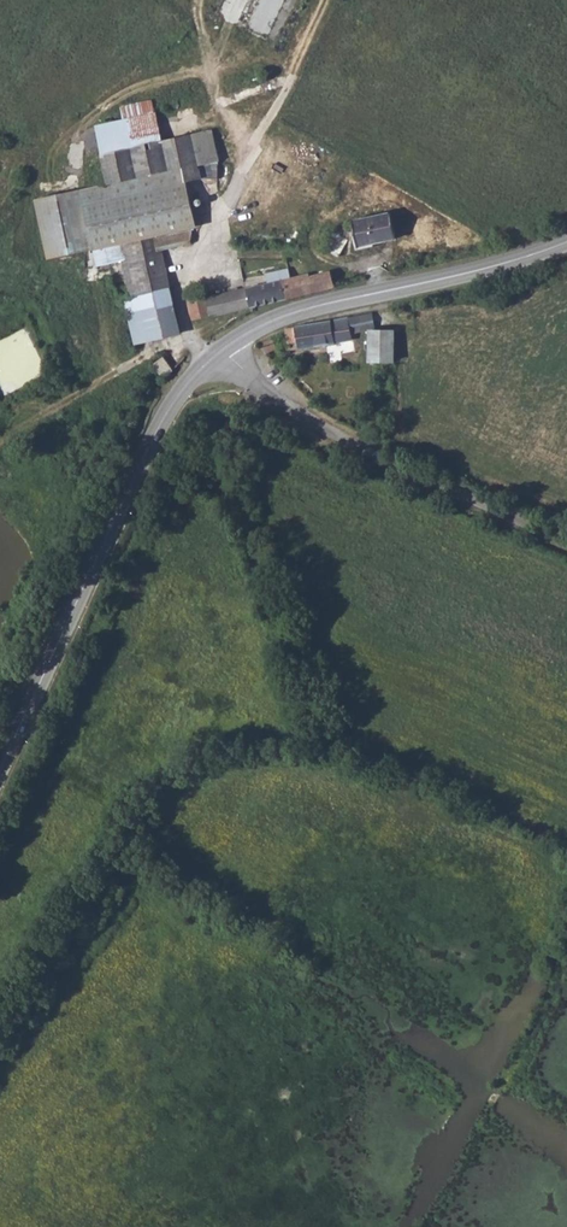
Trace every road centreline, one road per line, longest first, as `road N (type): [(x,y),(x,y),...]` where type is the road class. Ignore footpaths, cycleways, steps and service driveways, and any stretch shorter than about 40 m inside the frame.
road 1 (tertiary): [(222,349),(171,404),(150,444),(0,770)]
road 2 (unclassified): [(566,542),(294,415),(222,349)]
road 3 (track): [(150,444),(230,480),(334,747)]
road 4 (tertiary): [(566,245),(302,309),(222,349)]
road 5 (track): [(0,440),(160,351),(198,341),(222,349)]

